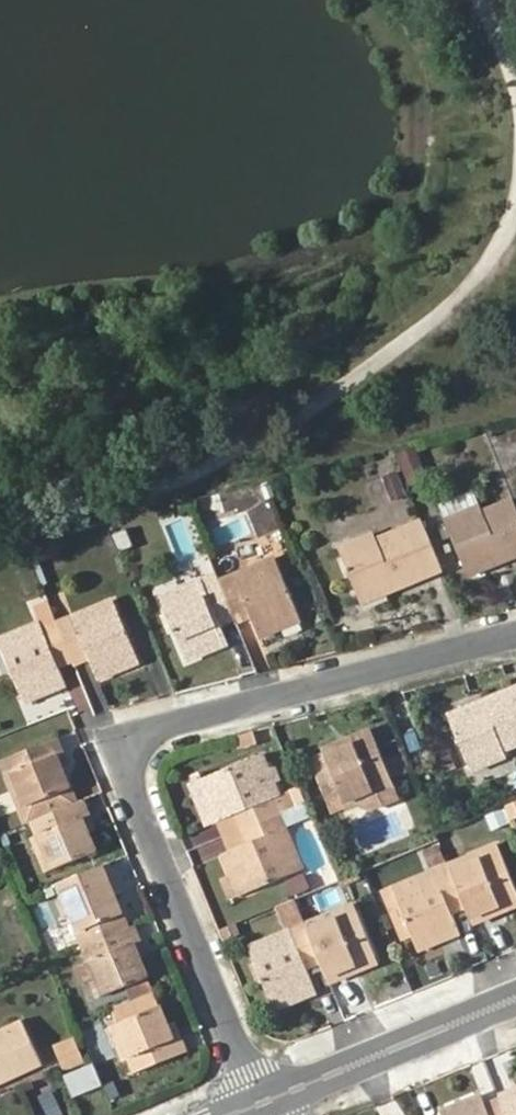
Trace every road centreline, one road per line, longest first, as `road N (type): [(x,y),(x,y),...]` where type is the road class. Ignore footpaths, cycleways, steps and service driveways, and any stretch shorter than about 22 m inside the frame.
road 1 (residential): [(262,1104),(136,779),(135,741),(164,726),(515,636)]
road 2 (residential): [(262,1104),(515,999)]

